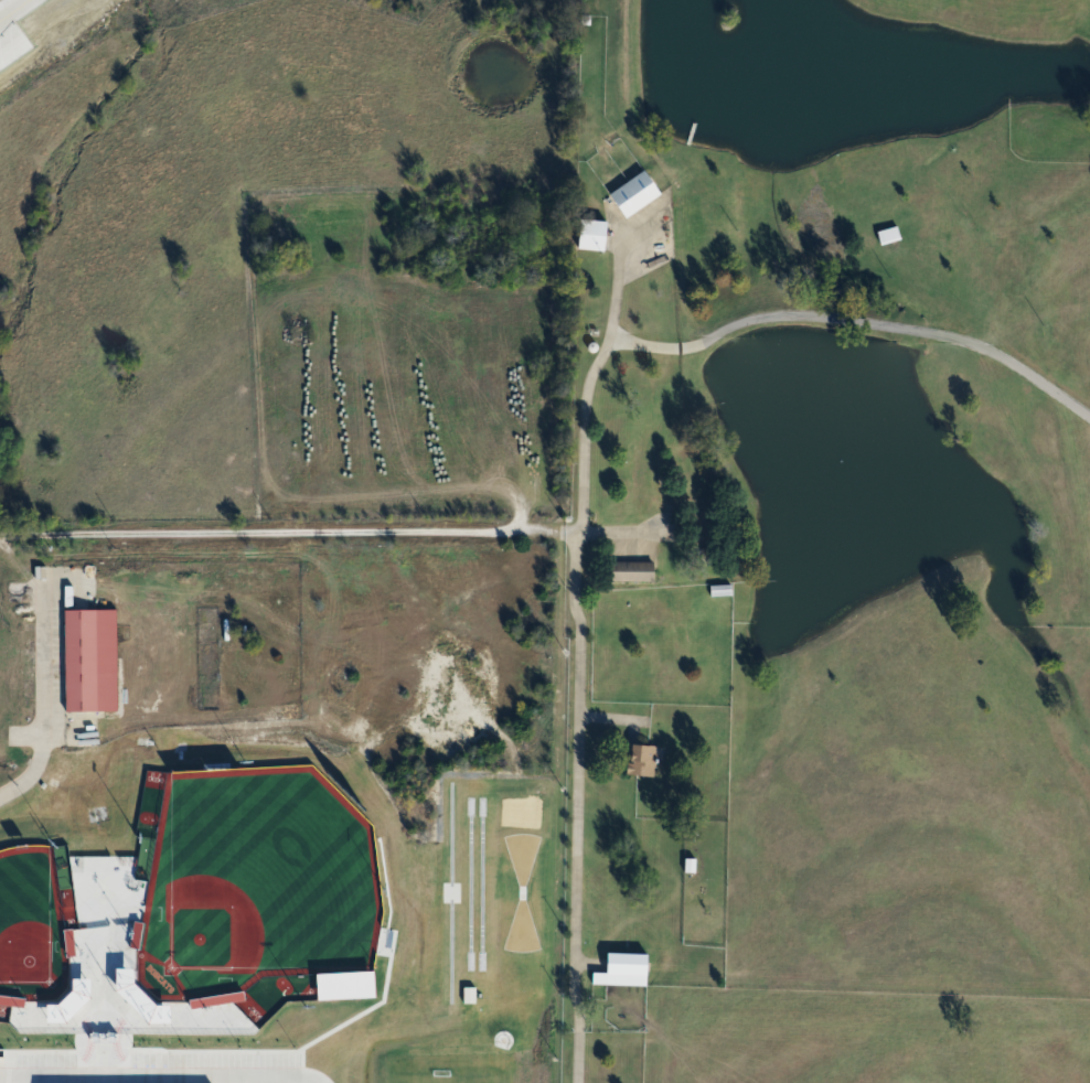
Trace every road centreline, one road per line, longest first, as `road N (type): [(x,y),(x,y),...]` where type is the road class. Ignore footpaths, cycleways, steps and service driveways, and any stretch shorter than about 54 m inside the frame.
road 1 (residential): [(0,538),(574,535)]
road 2 (residential): [(574,995),(584,557),(574,535)]
road 3 (residential): [(574,535),(583,397),(607,337)]

